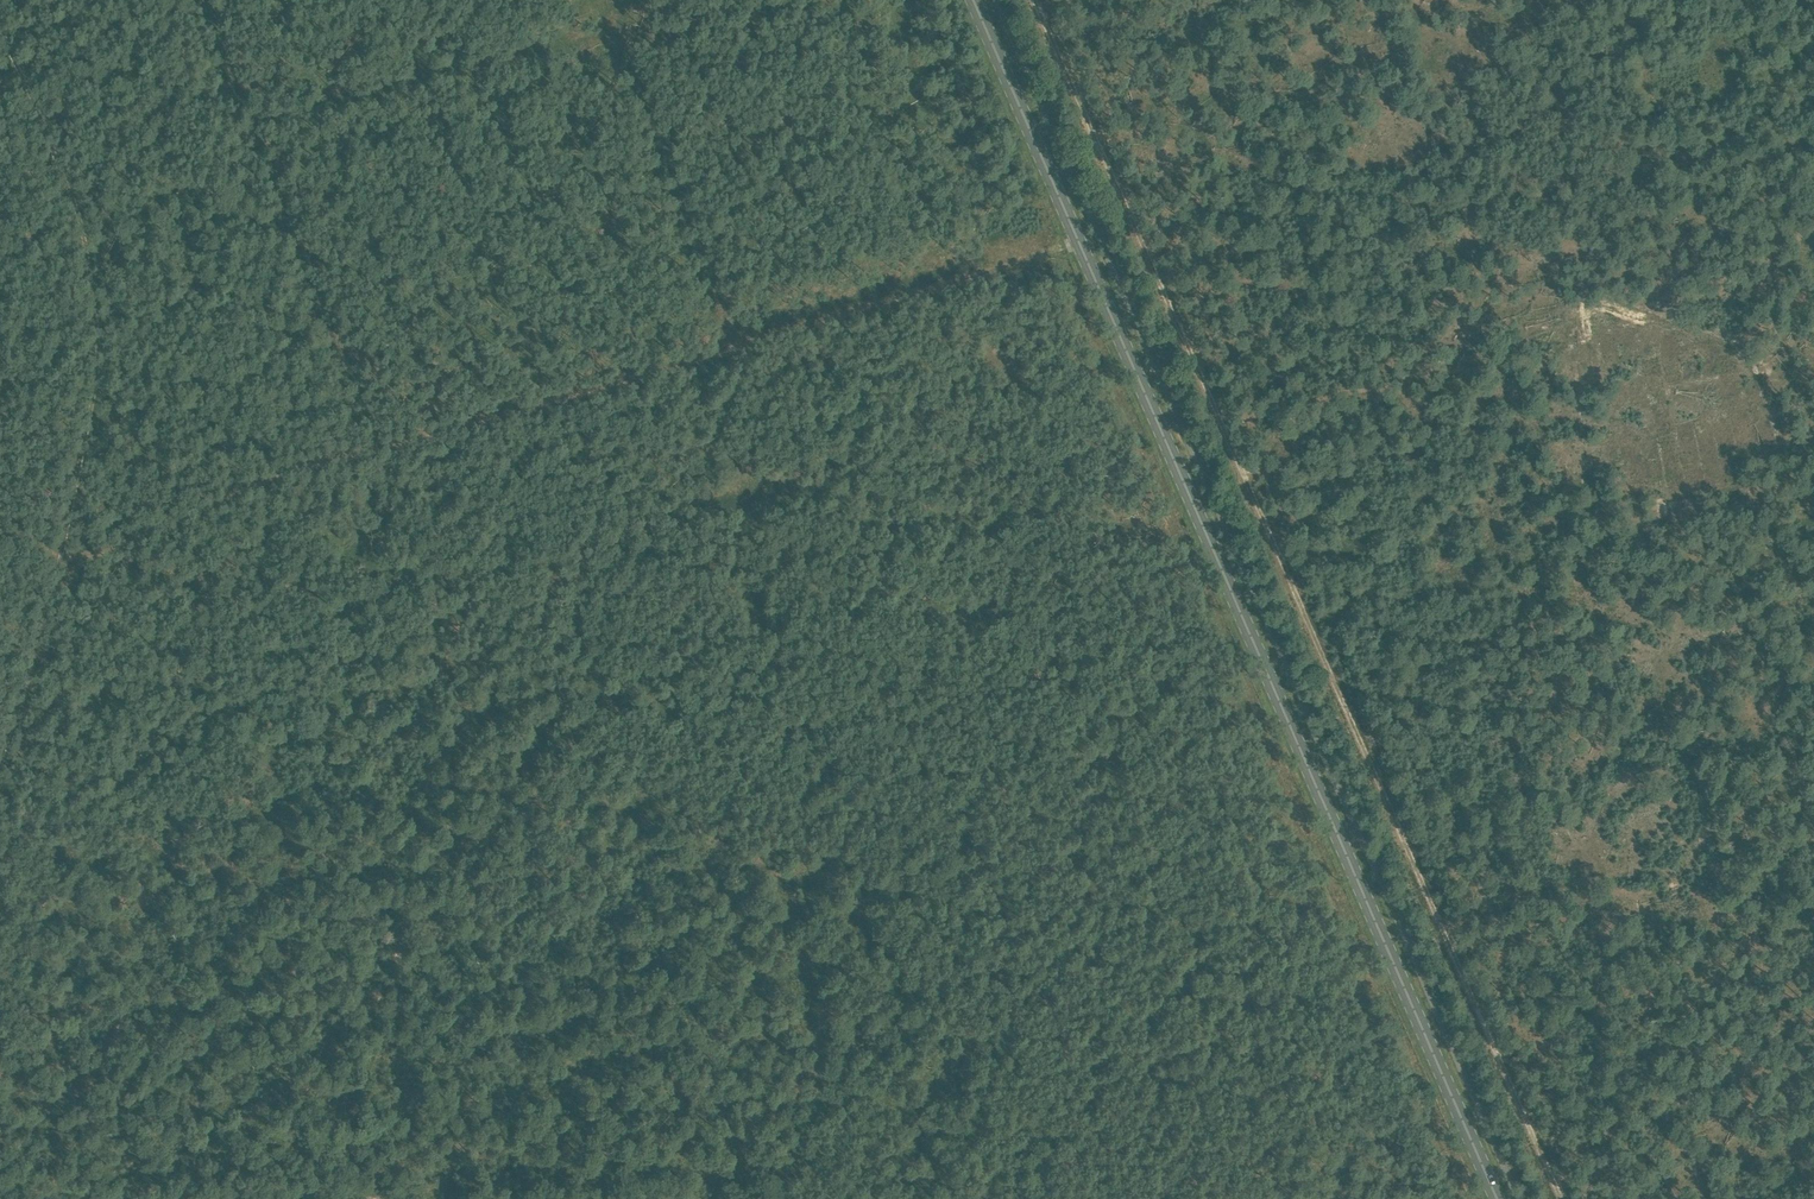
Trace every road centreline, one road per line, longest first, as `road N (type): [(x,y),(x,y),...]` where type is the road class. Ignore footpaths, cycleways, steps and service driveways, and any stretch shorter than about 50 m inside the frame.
road 1 (primary): [(1497,1198),(973,0)]
road 2 (track): [(0,16),(96,257),(106,316),(76,496),(0,785)]

